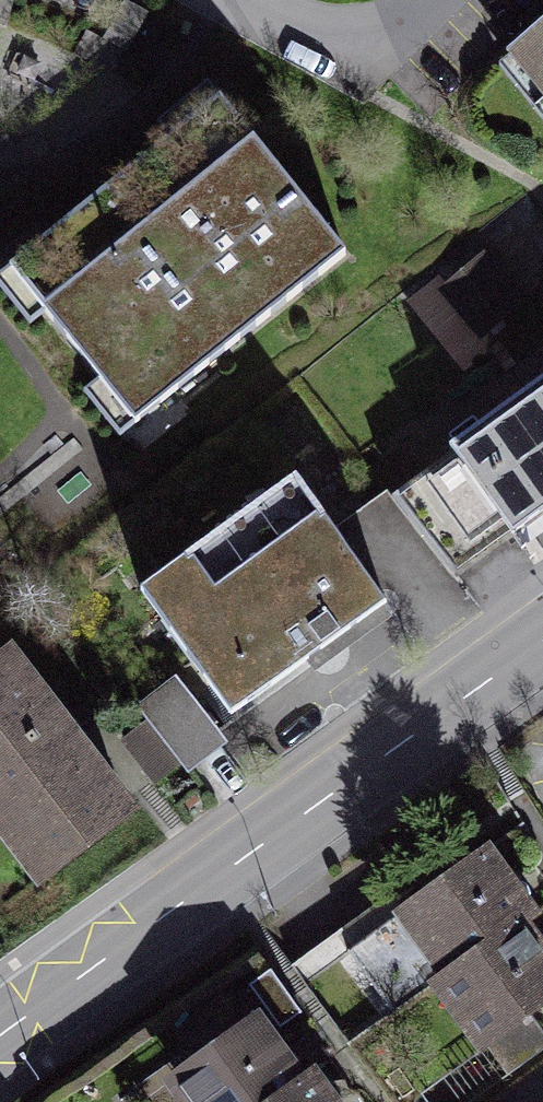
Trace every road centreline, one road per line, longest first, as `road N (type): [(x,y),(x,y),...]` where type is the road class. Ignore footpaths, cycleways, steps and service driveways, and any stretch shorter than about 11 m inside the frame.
road 1 (secondary): [(0,1036),(542,642)]
road 2 (residential): [(237,0),(292,25),(363,39),(424,0)]

